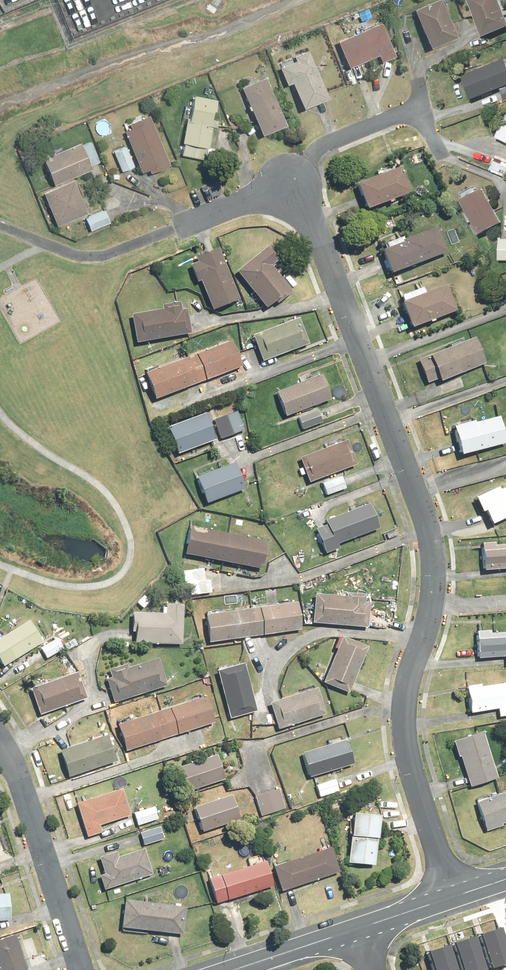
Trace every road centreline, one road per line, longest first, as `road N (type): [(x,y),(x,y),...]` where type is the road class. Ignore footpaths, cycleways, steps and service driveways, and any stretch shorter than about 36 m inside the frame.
road 1 (residential): [(289,184),(311,214),(419,509),(430,562),(409,734),(458,895)]
road 2 (track): [(0,109),(290,0)]
road 3 (residential): [(0,749),(83,969)]
road 4 (residential): [(417,107),(338,138),(289,184)]
road 5 (tertiary): [(231,969),(358,928)]
road 6 (residential): [(174,230),(289,184)]

